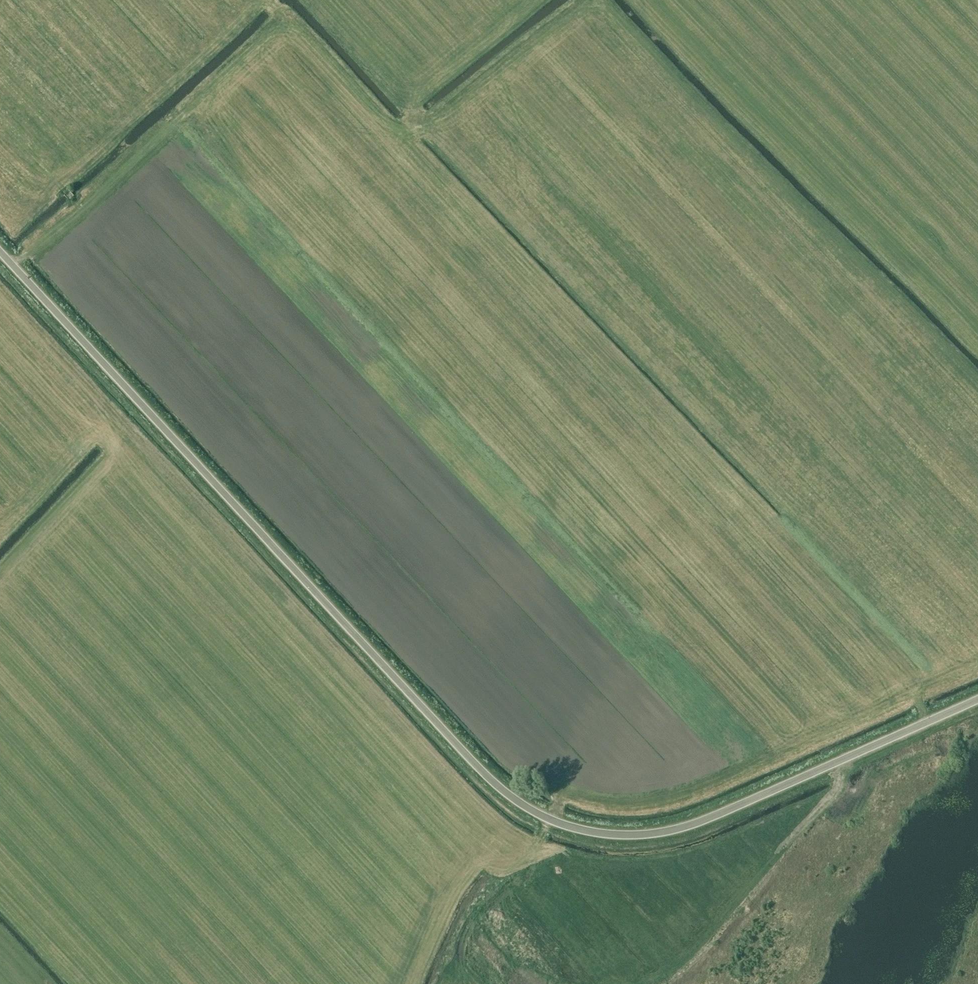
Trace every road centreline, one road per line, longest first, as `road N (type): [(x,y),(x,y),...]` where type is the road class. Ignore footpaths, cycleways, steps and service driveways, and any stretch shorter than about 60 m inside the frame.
road 1 (unclassified): [(977,699),(678,829),(612,835),(543,816),(471,761),(0,252)]

